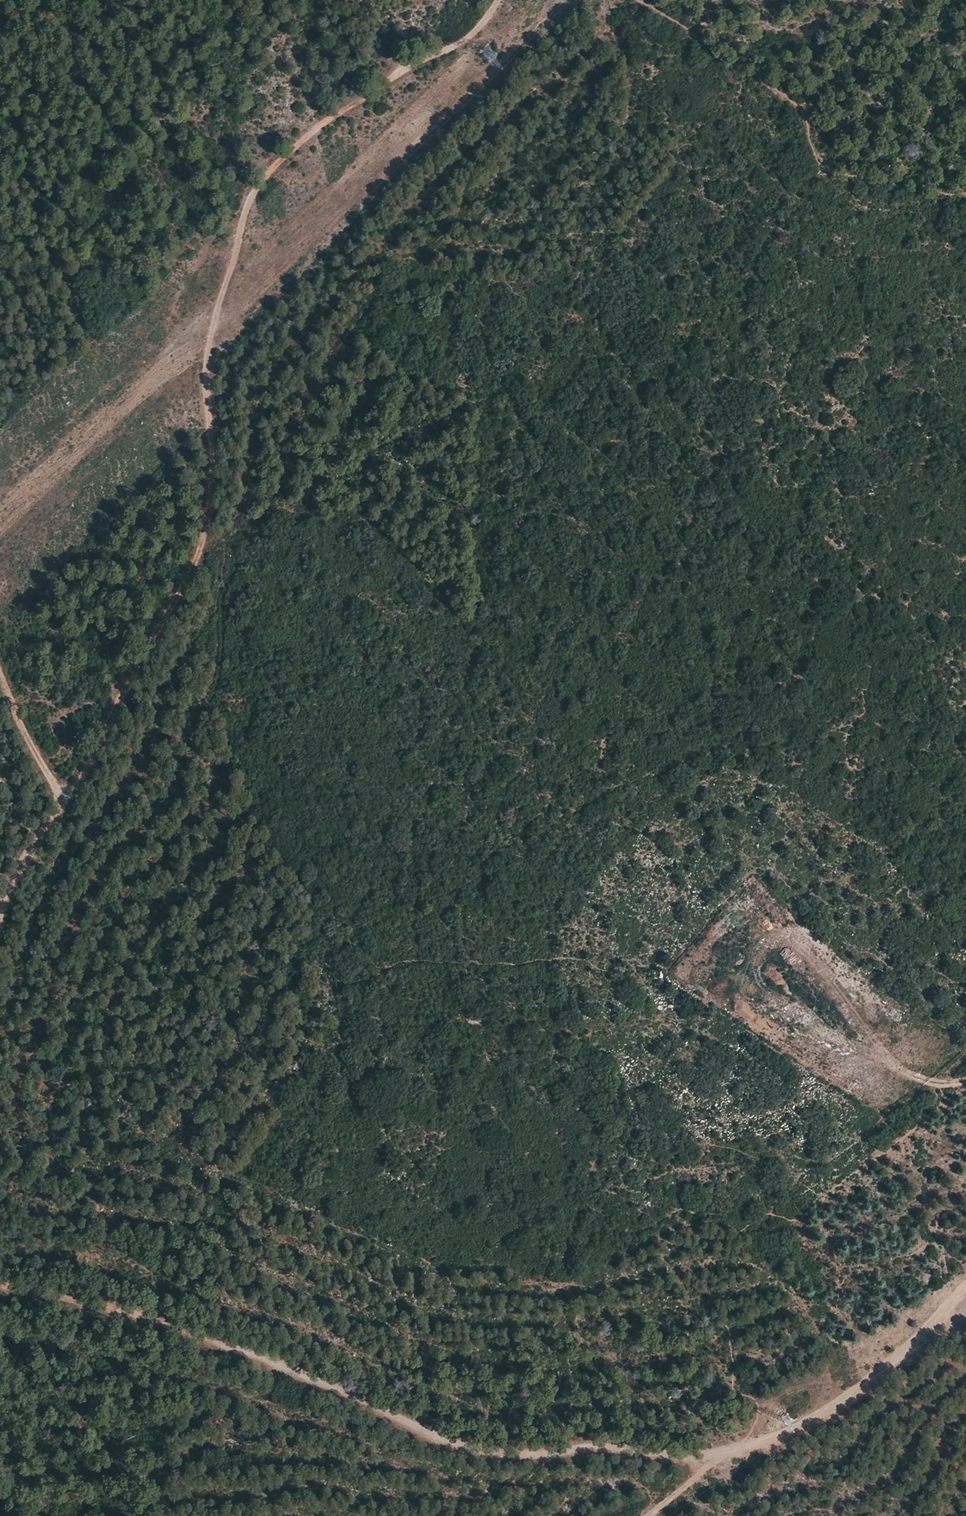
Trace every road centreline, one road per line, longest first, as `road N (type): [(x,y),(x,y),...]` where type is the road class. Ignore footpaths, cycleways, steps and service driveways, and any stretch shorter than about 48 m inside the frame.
road 1 (track): [(0,921),(184,588),(208,524),(209,364),(254,194),(276,161),(342,110),(461,45),(501,0)]
road 2 (track): [(713,1454),(686,1459),(473,1445),(158,1319),(0,1286)]
road 3 (track): [(965,1290),(840,1405),(766,1443),(713,1454)]

